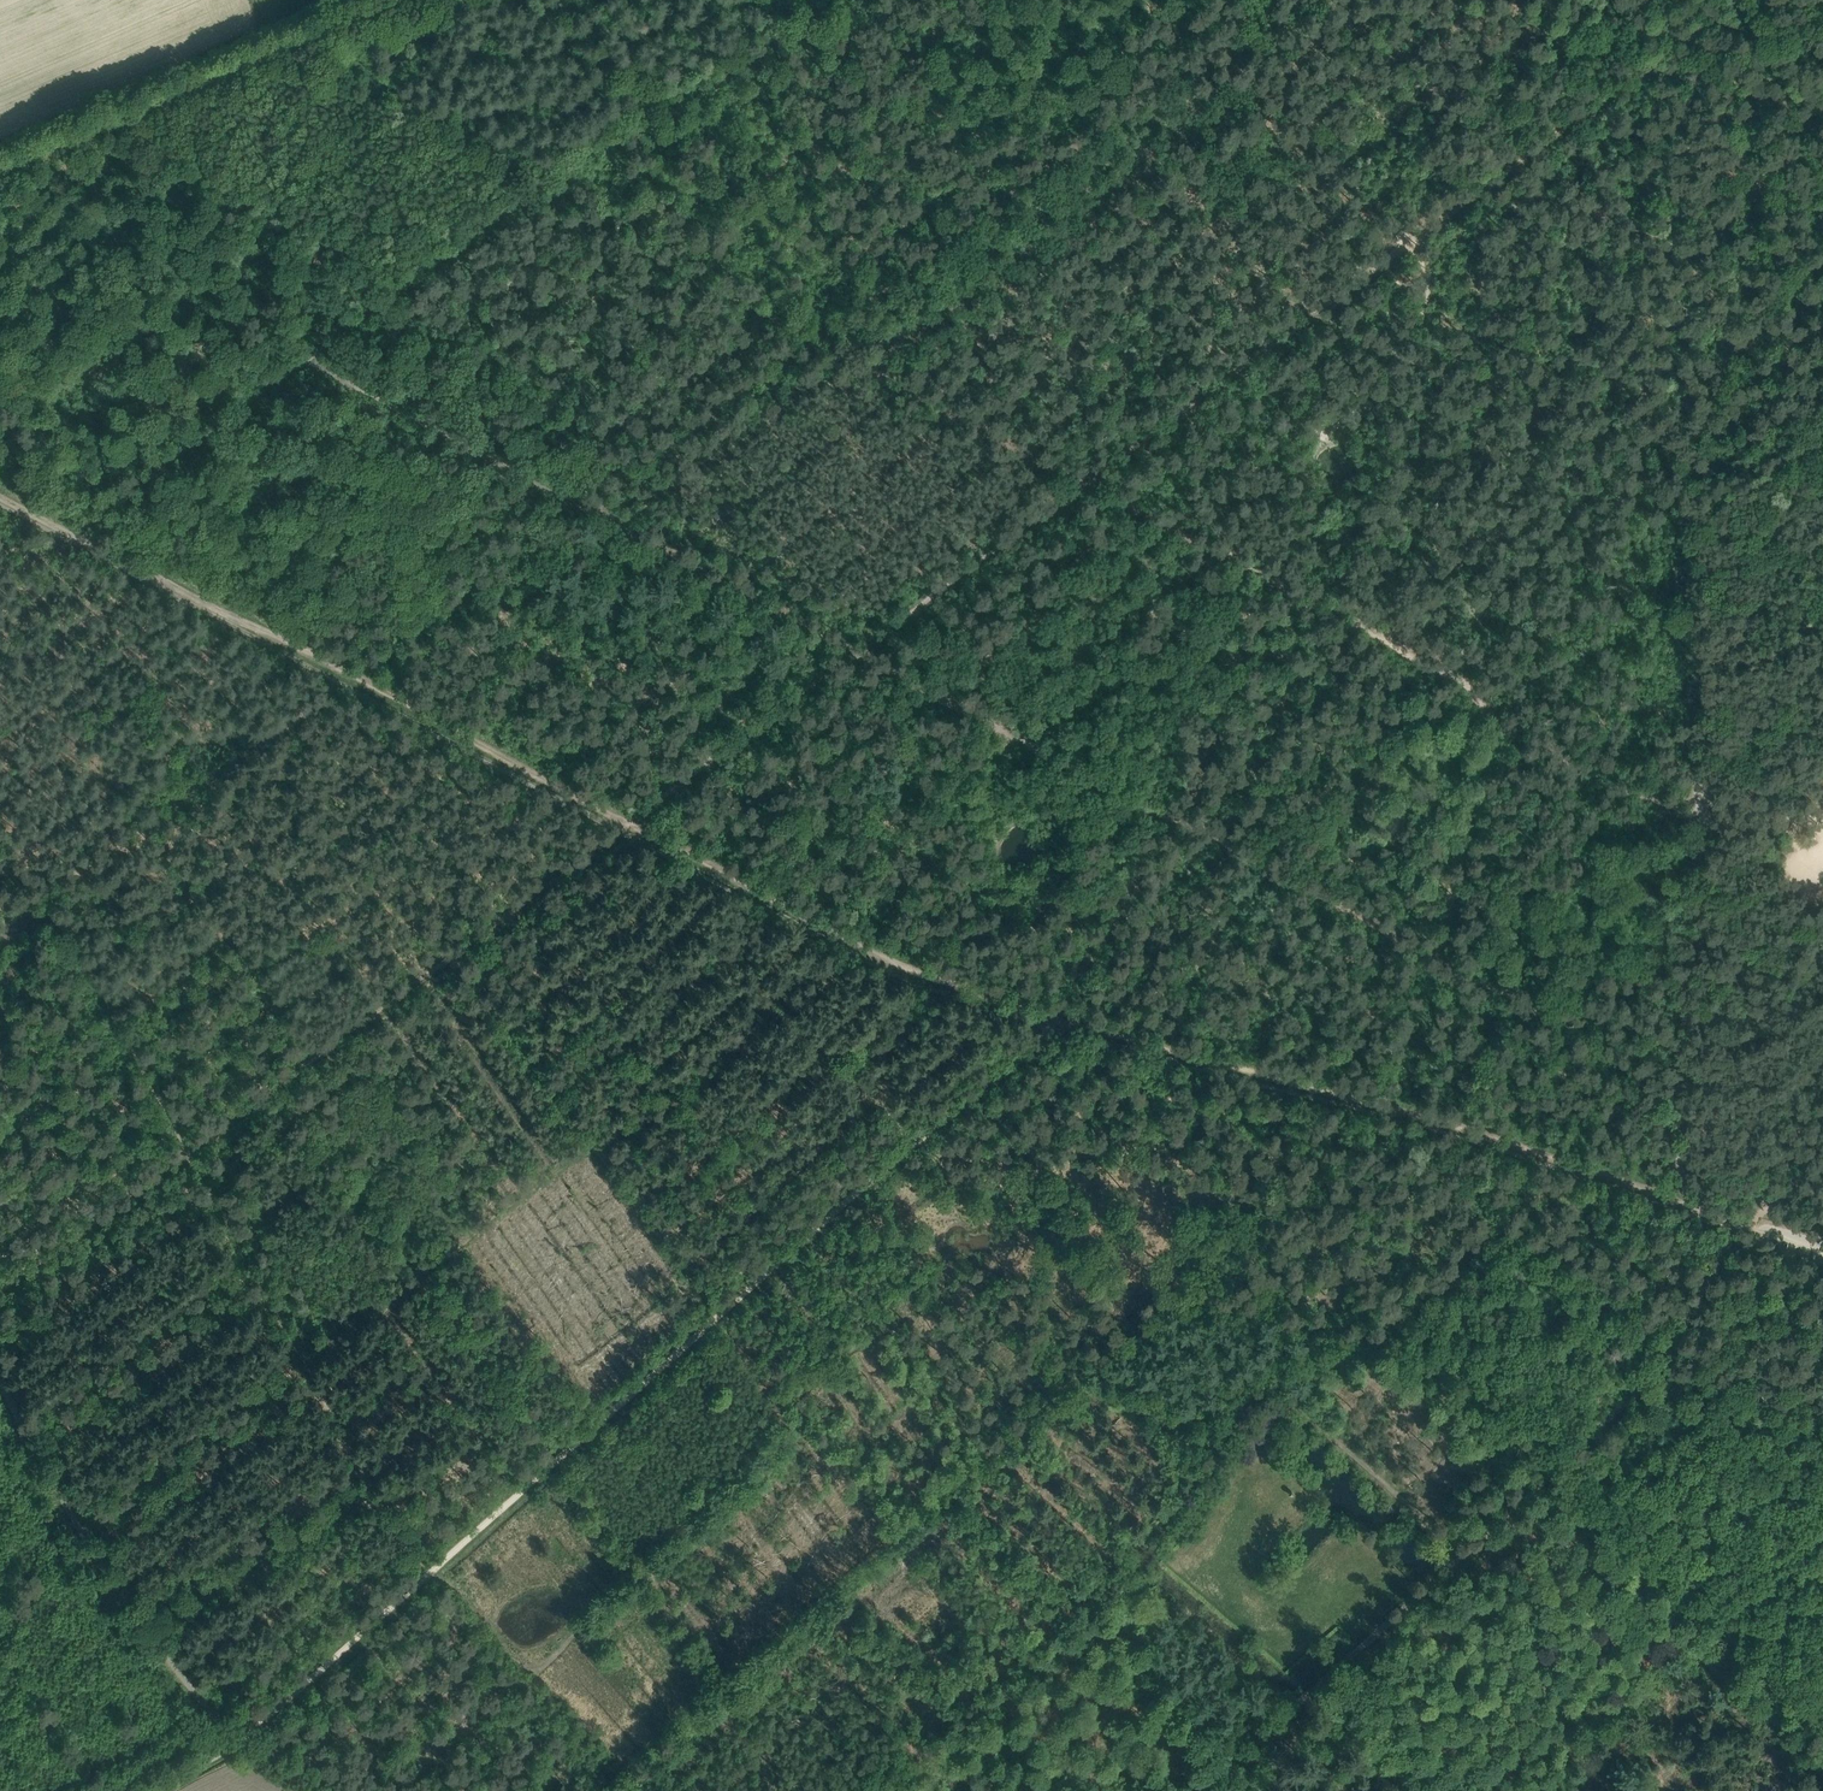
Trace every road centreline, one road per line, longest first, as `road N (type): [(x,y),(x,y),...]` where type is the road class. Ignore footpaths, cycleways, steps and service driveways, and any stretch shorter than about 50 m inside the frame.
road 1 (track): [(237,1734),(119,1590),(0,1374)]
road 2 (track): [(0,171),(396,0)]
road 3 (track): [(1822,1782),(1673,1637),(1515,1507)]
road 4 (track): [(1515,1507),(1660,1378),(1740,1222)]
road 5 (track): [(1198,1790),(1462,1556)]

